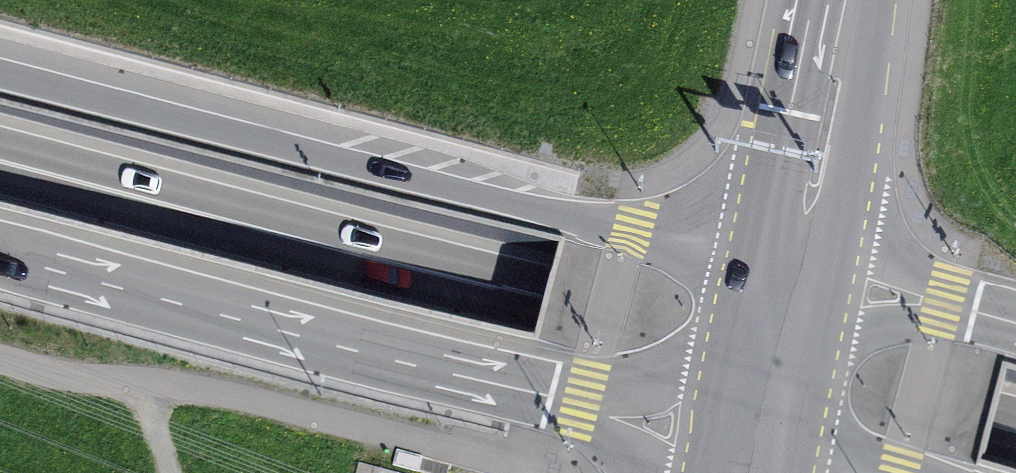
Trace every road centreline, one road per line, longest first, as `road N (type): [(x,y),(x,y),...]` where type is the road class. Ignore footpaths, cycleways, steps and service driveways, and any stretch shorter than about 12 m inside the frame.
road 1 (secondary): [(993,429),(0,166)]
road 2 (secondary): [(785,272),(0,75)]
road 3 (secondary): [(0,247),(749,445)]
road 4 (tertiary): [(845,0),(785,272)]
road 5 (secondary): [(1015,322),(785,272)]
road 6 (secondary): [(785,272),(749,445)]
road 7 (secondary): [(749,445),(869,472)]

